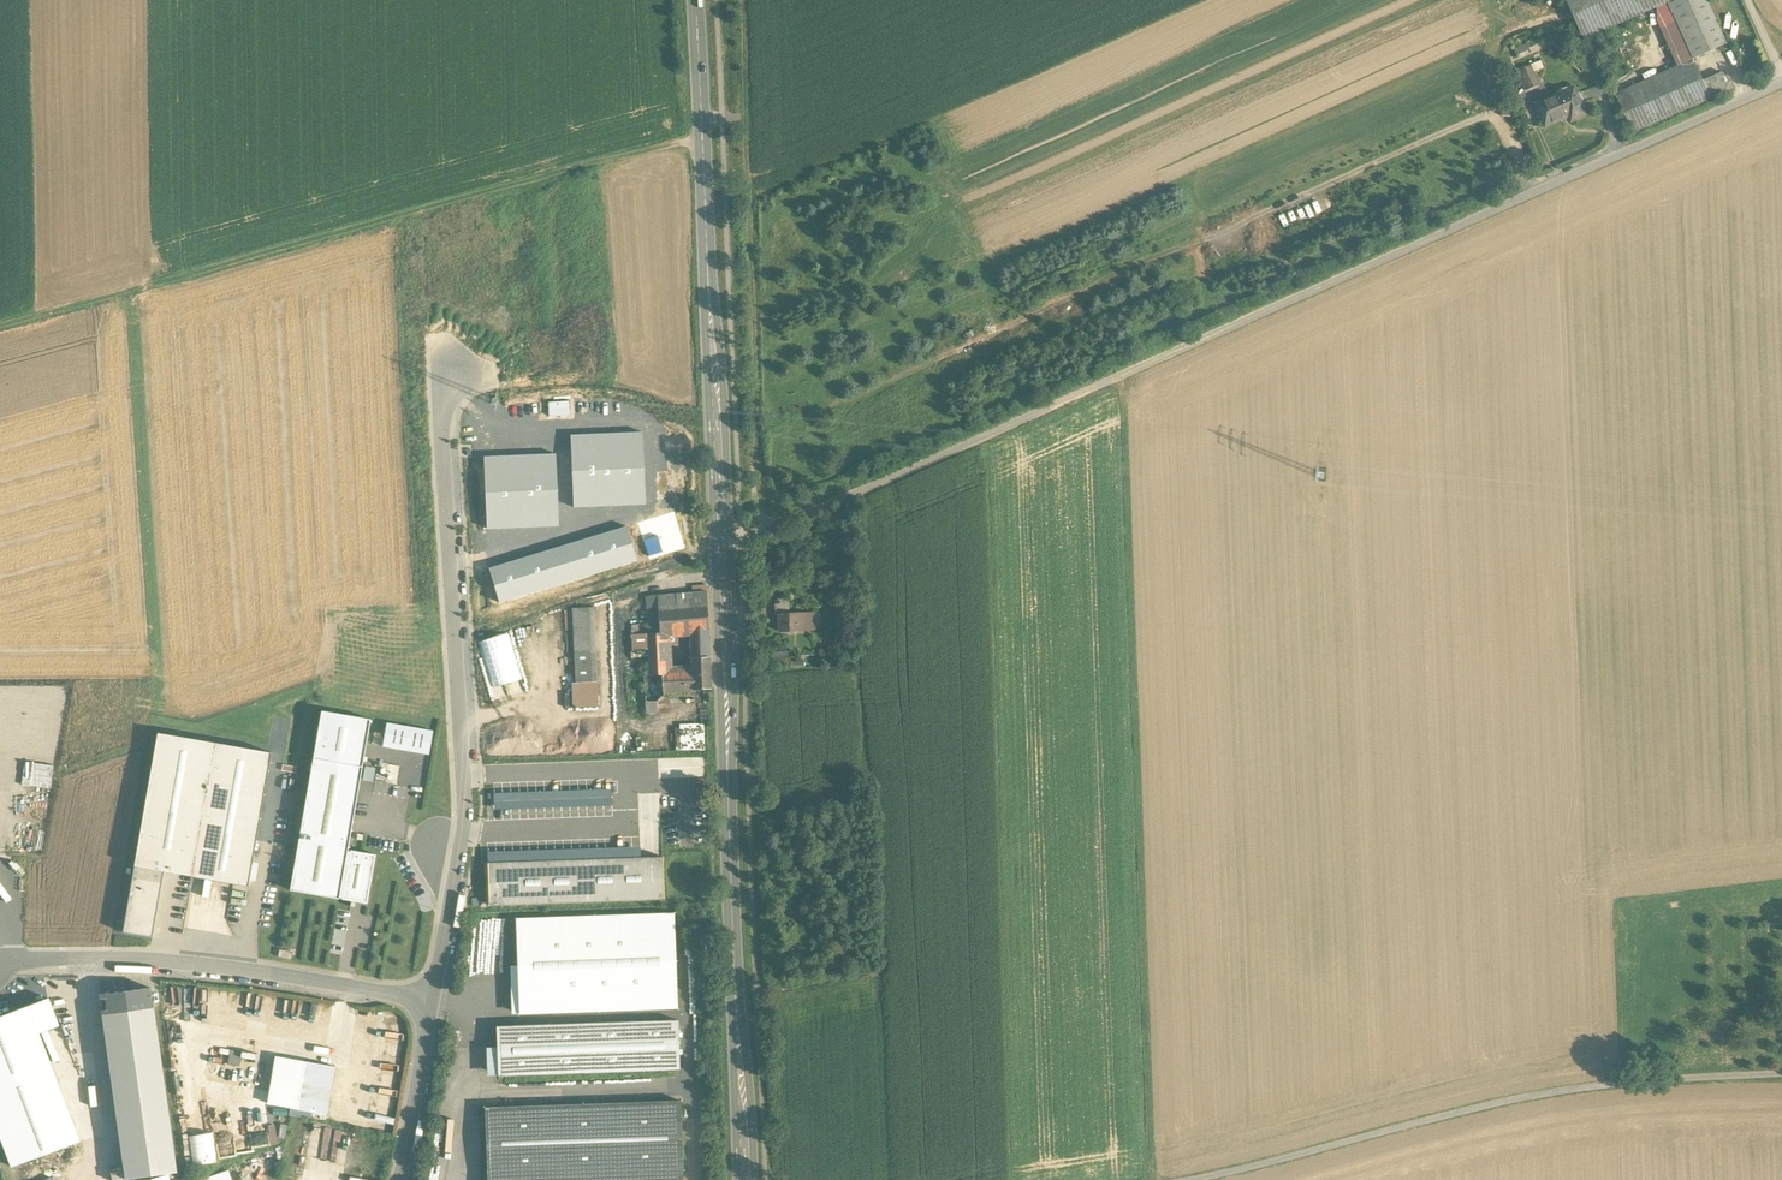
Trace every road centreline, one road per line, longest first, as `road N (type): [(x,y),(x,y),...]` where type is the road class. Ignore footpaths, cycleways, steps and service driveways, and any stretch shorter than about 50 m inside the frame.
road 1 (track): [(453,639),(756,540),(1781,95)]
road 2 (secondary): [(748,1179),(696,0)]
road 3 (track): [(1154,1179),(1147,776),(1124,377)]
road 4 (track): [(0,324),(704,139)]
road 5 (unclassified): [(431,1001),(461,832),(442,446),(448,359)]
road 6 (unclassified): [(0,969),(77,958),(198,964),(431,1001)]
road 7 (unclassified): [(431,1001),(399,1179)]

